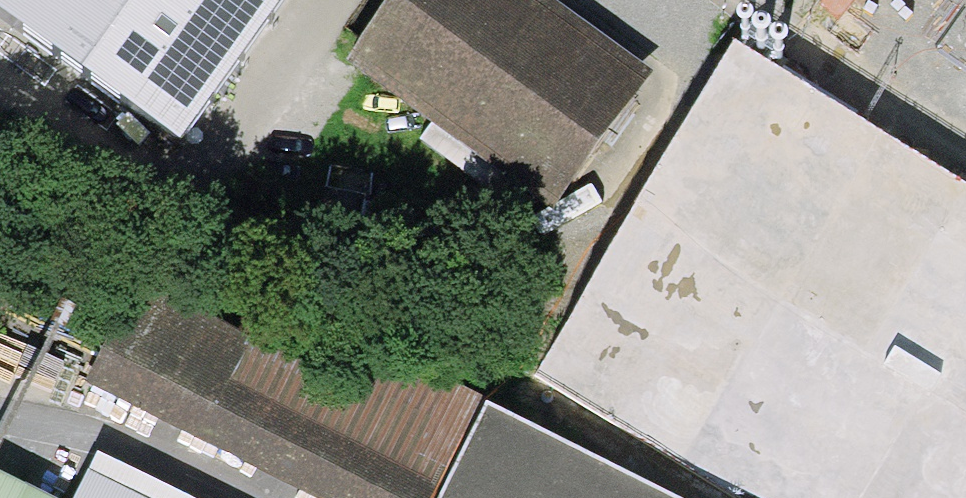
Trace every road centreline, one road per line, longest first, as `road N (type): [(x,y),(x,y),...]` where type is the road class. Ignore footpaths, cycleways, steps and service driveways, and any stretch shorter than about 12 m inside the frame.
road 1 (unclassified): [(725,0),(965,159)]

